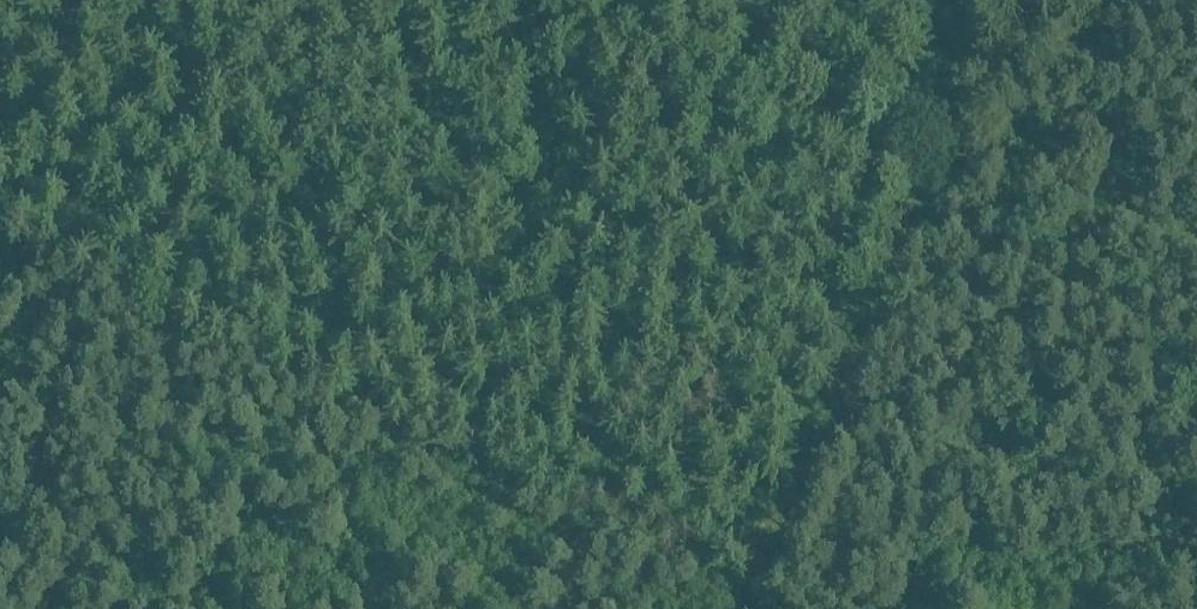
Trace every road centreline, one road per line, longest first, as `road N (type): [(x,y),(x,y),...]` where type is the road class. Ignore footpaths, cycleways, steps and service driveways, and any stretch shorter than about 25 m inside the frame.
road 1 (track): [(749,608),(980,74),(1086,0)]

